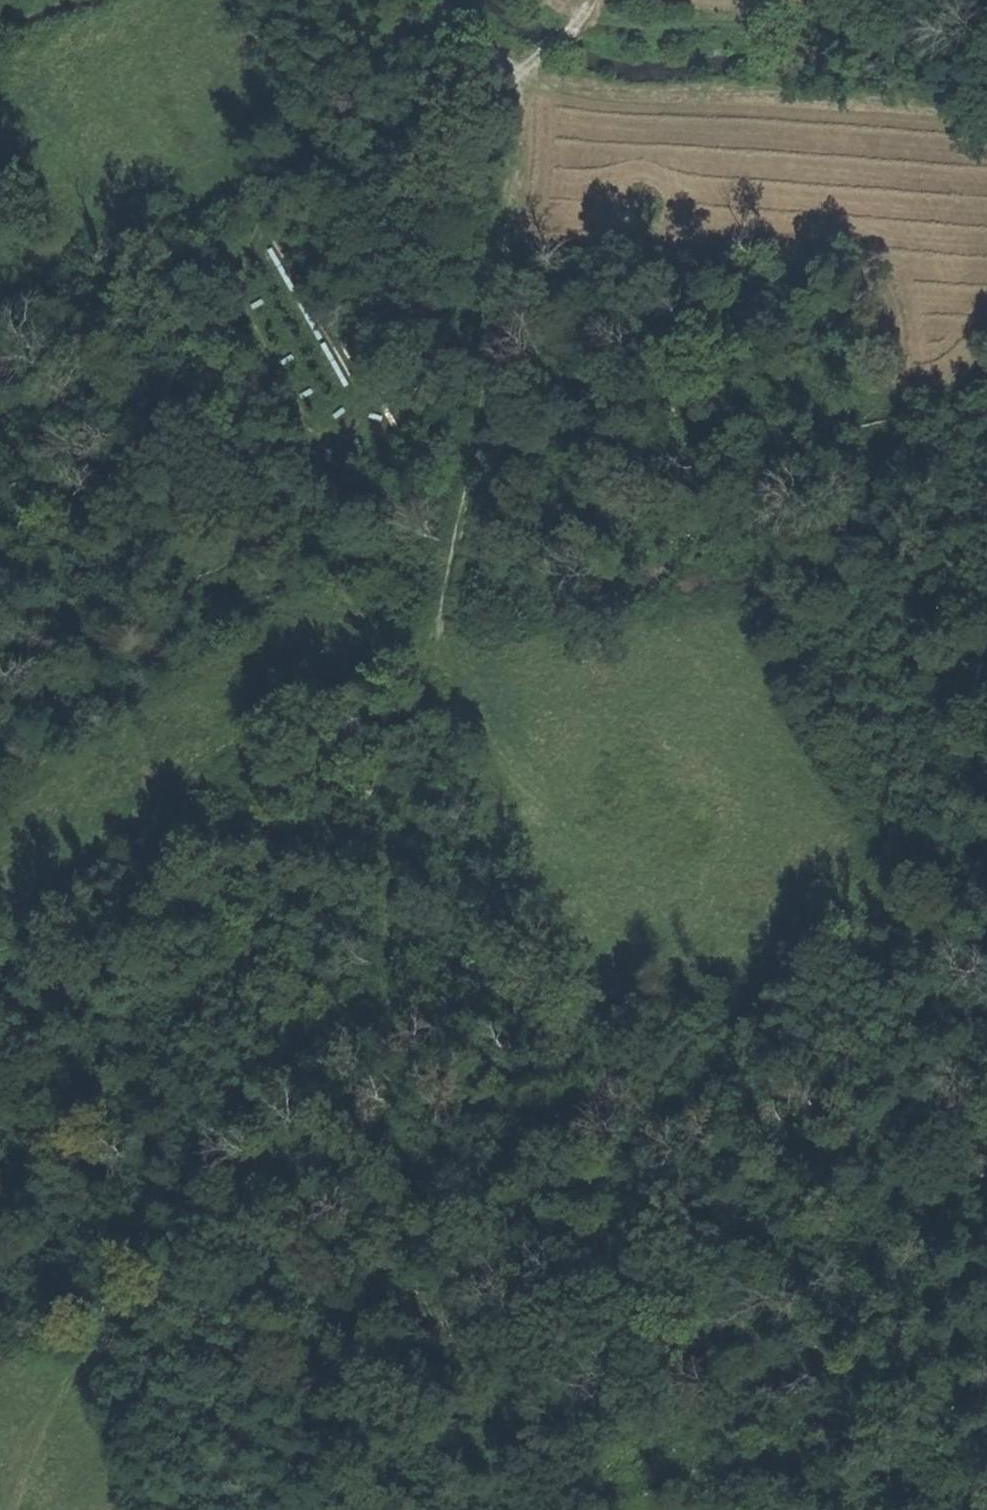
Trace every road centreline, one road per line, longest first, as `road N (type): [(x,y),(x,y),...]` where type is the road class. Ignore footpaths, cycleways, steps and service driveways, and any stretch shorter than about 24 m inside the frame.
road 1 (track): [(2,1509),(26,1450),(80,1376),(346,1111),(377,1051),(422,678),(511,239),(519,68),(438,0)]
road 2 (track): [(573,12),(519,68),(589,88),(836,93),(986,109)]

